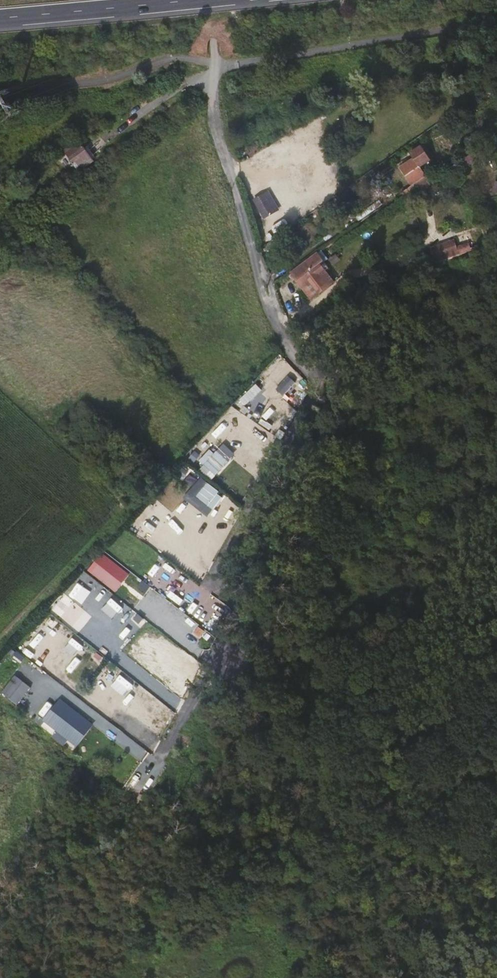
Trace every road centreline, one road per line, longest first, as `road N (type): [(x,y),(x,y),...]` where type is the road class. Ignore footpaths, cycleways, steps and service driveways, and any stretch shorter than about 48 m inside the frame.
road 1 (trunk): [(0,17),(183,0)]

